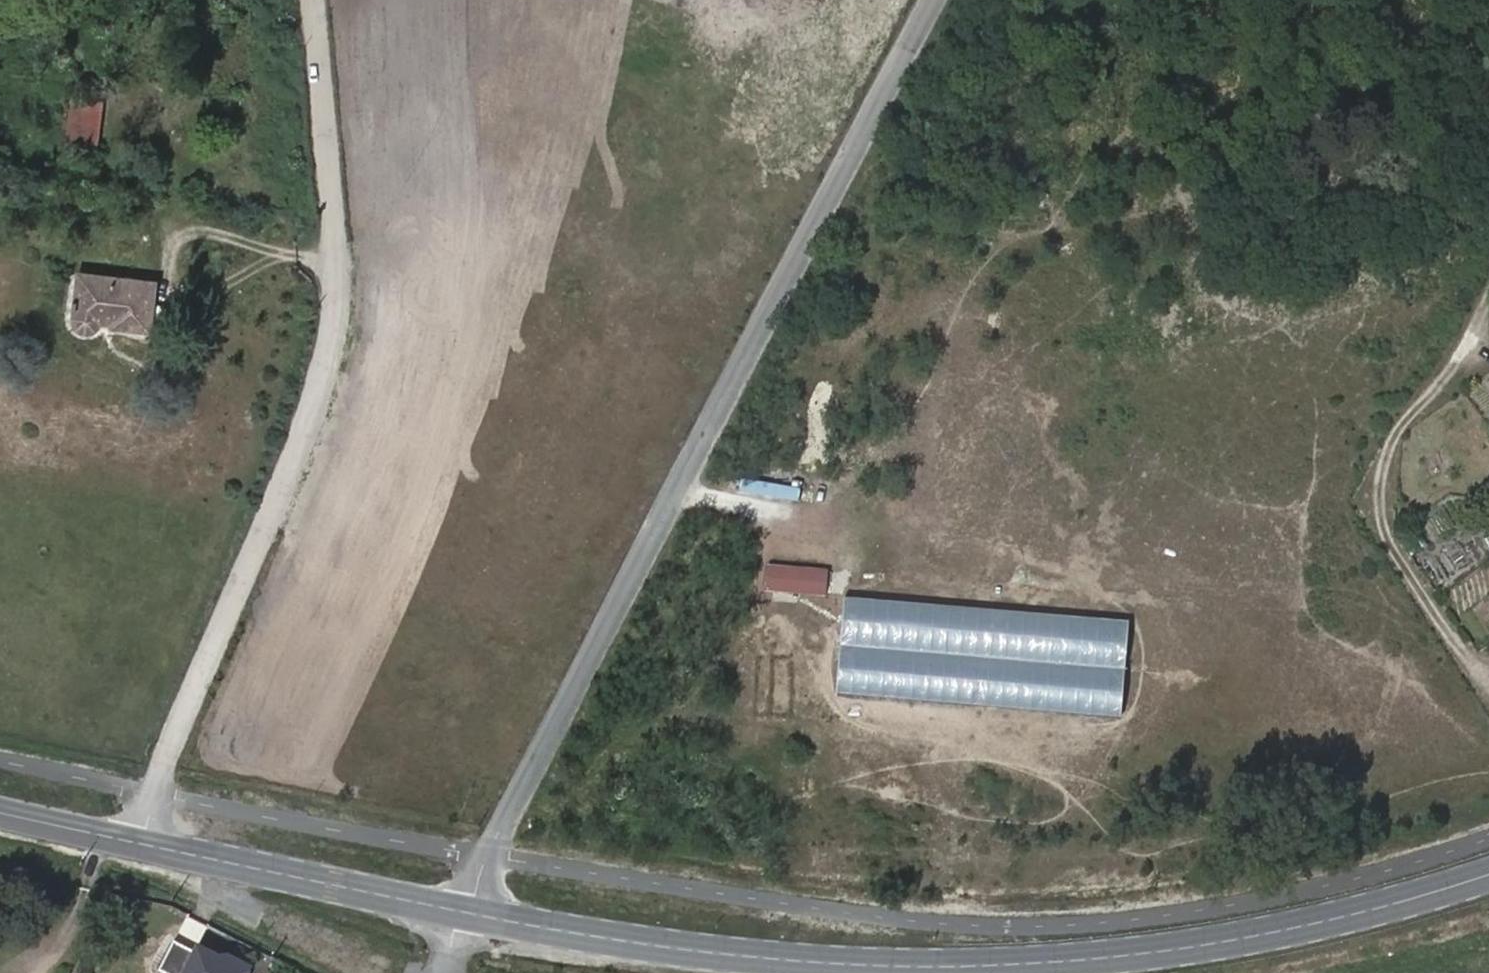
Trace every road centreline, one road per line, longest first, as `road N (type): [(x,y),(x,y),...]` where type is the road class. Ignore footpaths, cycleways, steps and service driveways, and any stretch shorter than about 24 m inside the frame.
road 1 (tertiary): [(469,912),(718,952),(894,966),(1011,965),(1162,953),(1282,931),(1488,874)]
road 2 (unclassified): [(469,912),(488,856),(934,0)]
road 3 (tertiary): [(0,813),(469,912)]

